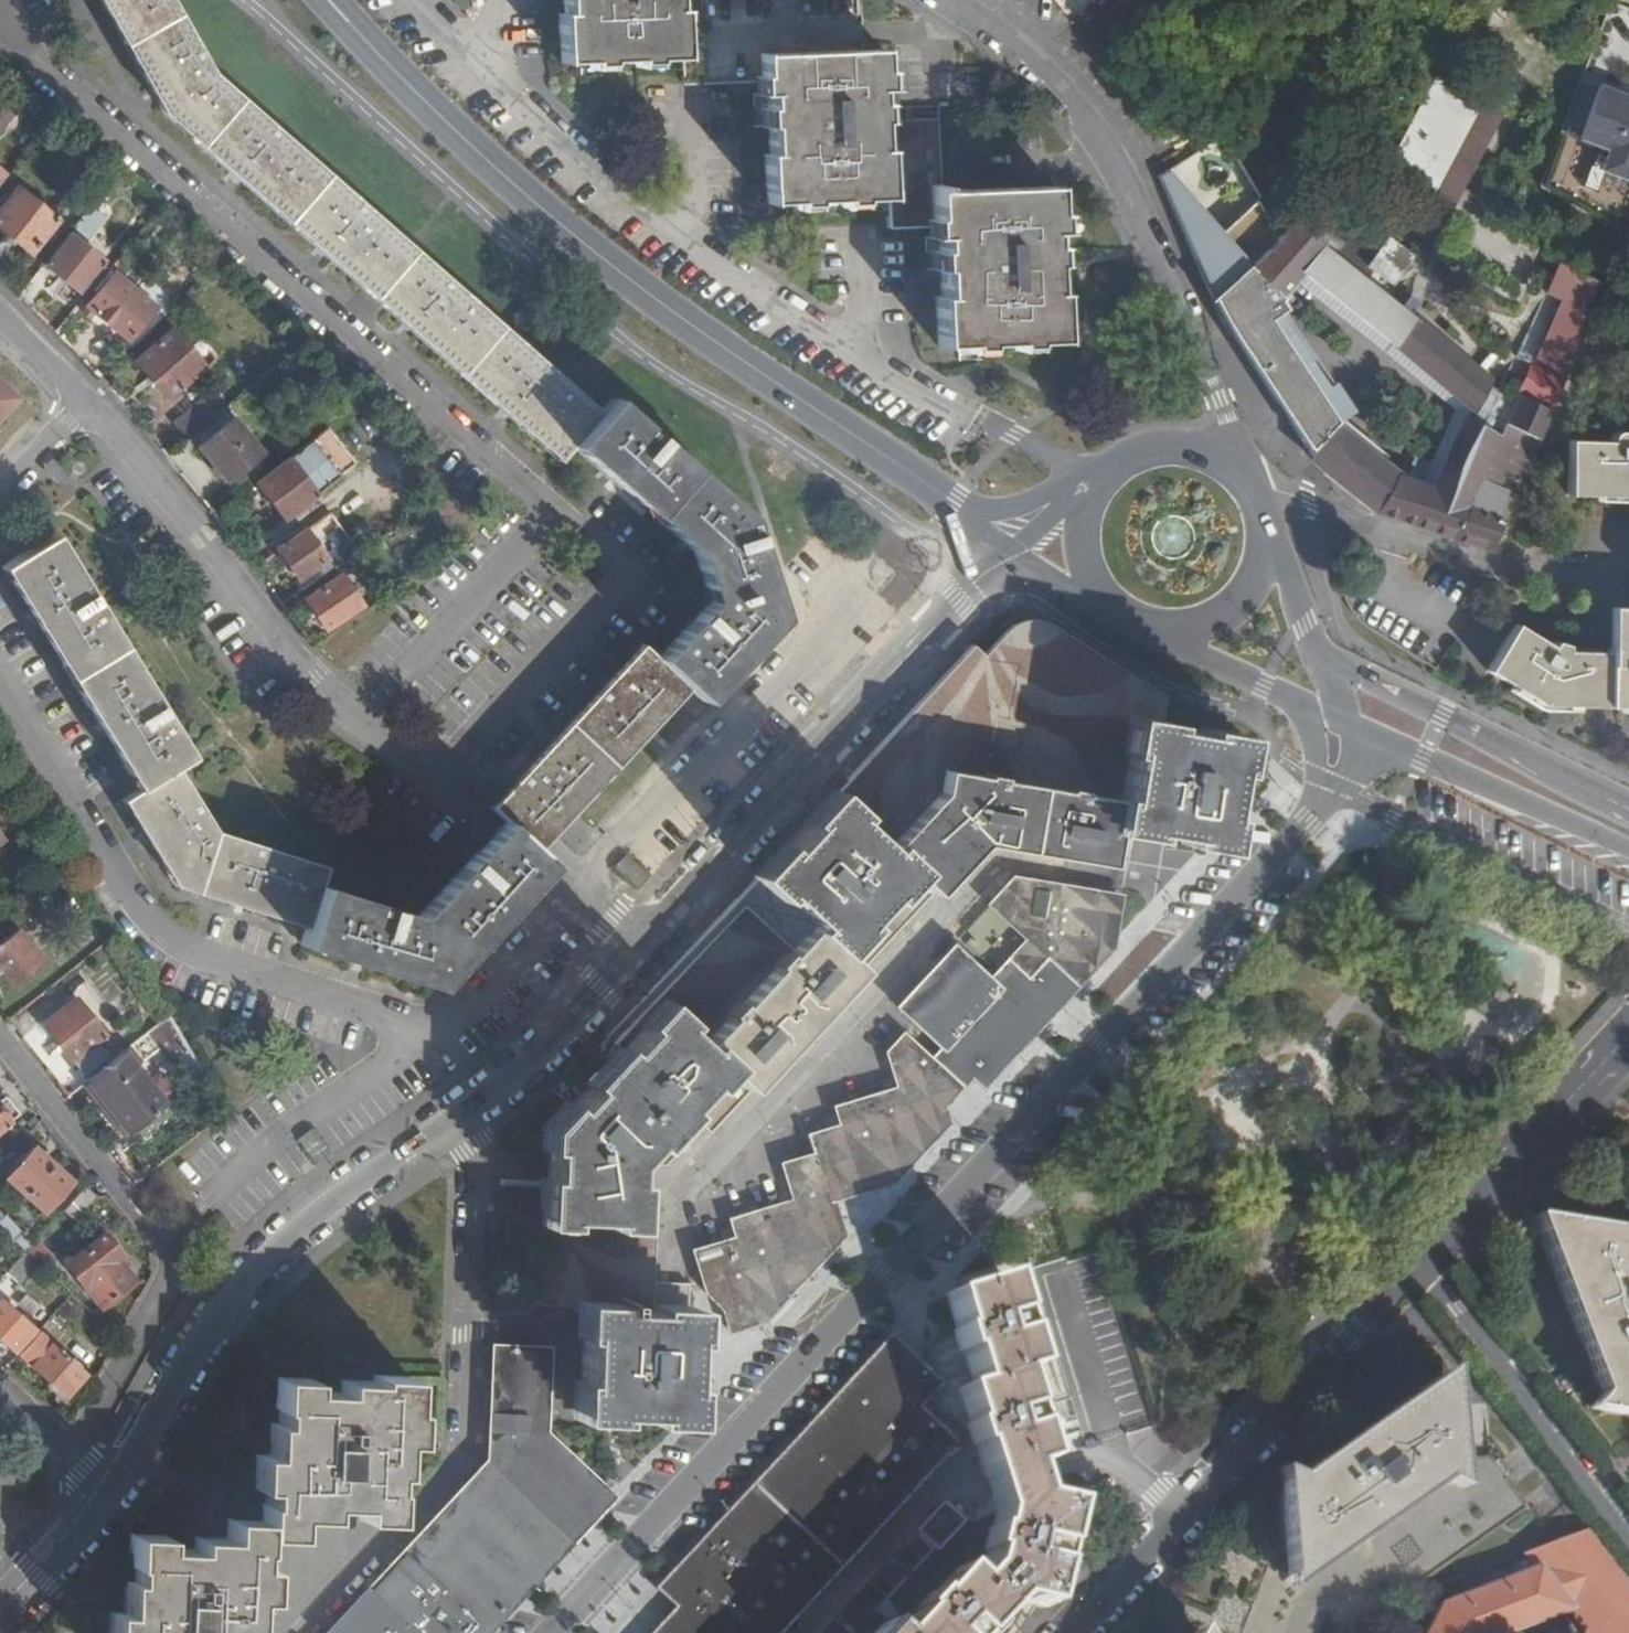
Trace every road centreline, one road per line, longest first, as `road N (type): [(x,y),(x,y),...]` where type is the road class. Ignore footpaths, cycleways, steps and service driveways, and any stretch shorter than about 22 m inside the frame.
road 1 (residential): [(1330,783),(1308,819),(551,1632)]
road 2 (residential): [(473,1170),(696,1180),(956,894),(807,759)]
road 3 (secondary): [(329,0),(445,122),(622,274),(955,503)]
road 4 (residential): [(640,945),(444,767),(322,684),(88,399)]
road 5 (residential): [(1232,456),(1227,417),(1160,248),(1107,151),(1043,71),(950,0)]
road 6 (residential): [(469,1109),(268,1258),(200,1335),(108,1487)]
road 7 (residential): [(297,1632),(462,1450),(473,1170)]
road 8 (residential): [(1071,1632),(1421,1257)]
road 9 (residential): [(0,1034),(169,1252),(167,1281),(74,1458)]
road 10 (residential): [(1628,603),(1603,583),(1496,566),(1259,491)]
road 11 (secondary): [(1628,805),(1316,648)]
road 12 (residential): [(1628,1535),(1421,1257)]
road 13 (residential): [(1421,1257),(1628,1041)]
road 14 (secondary): [(1356,729),(1628,849)]
road 15 (residential): [(1010,547),(807,759)]
road 16 (residential): [(807,759),(640,945)]
road 17 (residential): [(640,945),(469,1109)]
road 18 (secondary): [(1232,456),(1205,441),(1145,437),(1116,448),(1080,484)]
road 19 (residential): [(108,1487),(0,1608)]
road 20 (secondary): [(1168,640),(1224,623),(1246,604),(1262,579),(1271,536)]
road 21 (secondary): [(1168,640),(1294,698)]
road 22 (residential): [(0,497),(88,399)]
road 23 (secondary): [(1080,484),(1007,508),(955,503)]
road 24 (secondary): [(1080,484),(1065,544),(1088,601)]
road 25 (residential): [(88,399),(0,316)]
road 26 (secondary): [(1316,648),(1271,536)]

